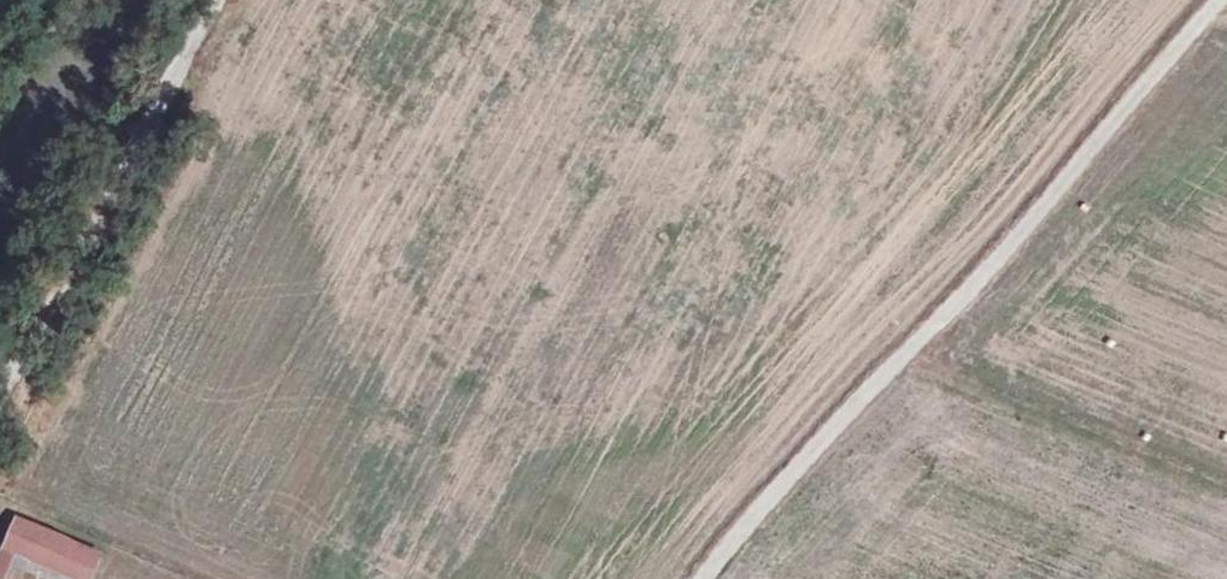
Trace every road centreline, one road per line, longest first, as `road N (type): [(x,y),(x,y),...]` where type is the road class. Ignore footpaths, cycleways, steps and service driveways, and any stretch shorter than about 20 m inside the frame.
road 1 (track): [(1211,0),(709,578)]
road 2 (track): [(0,414),(228,0)]

